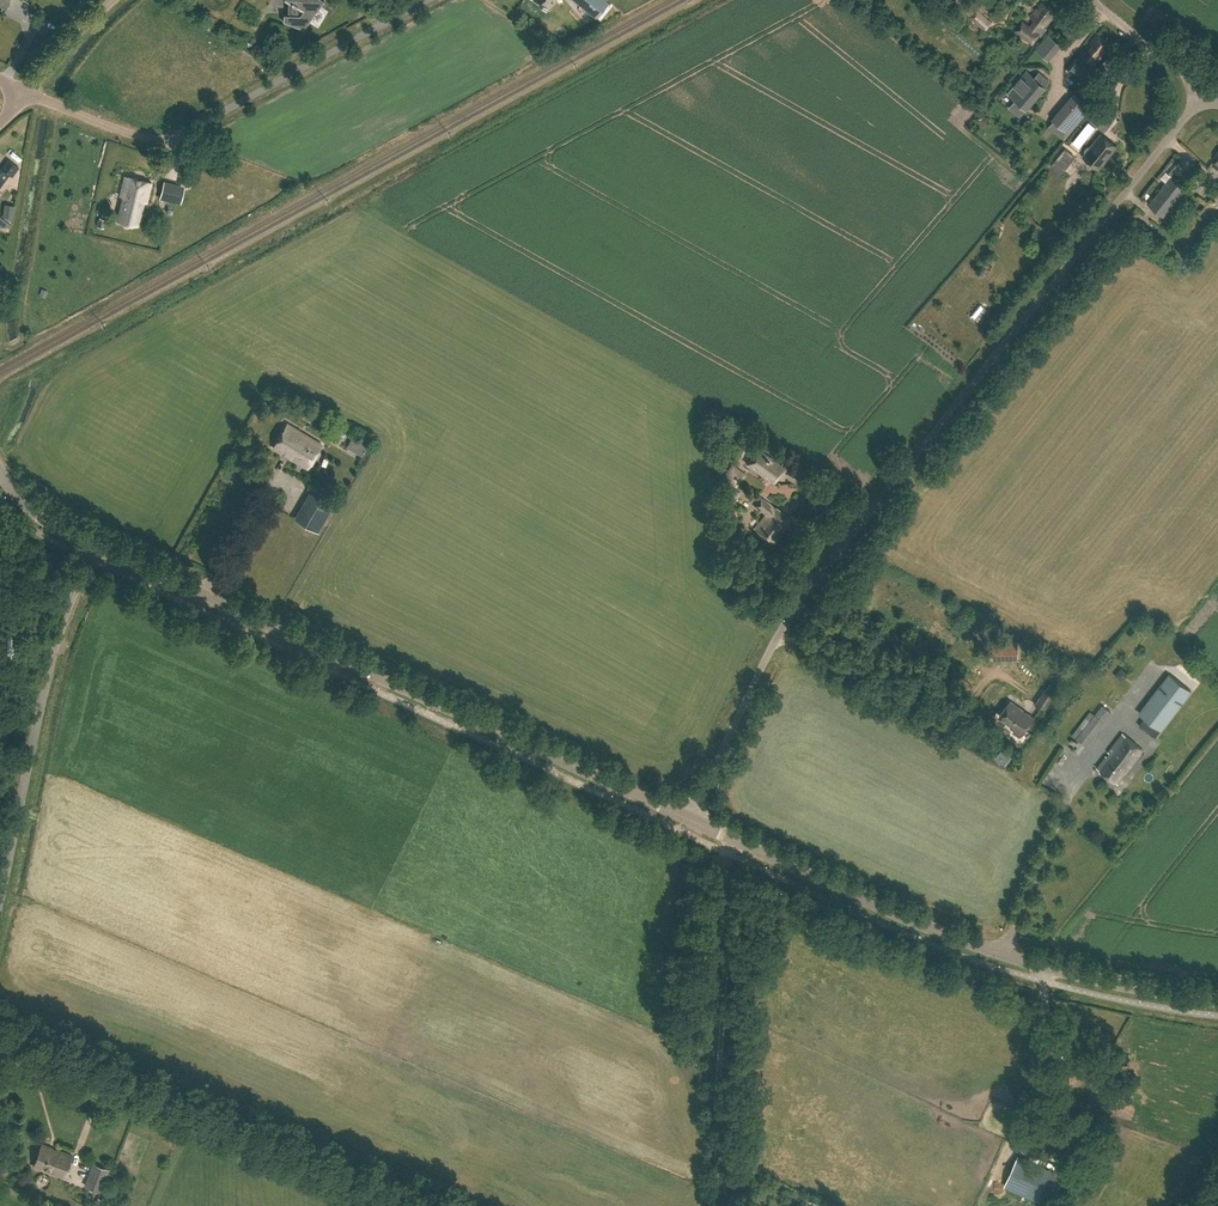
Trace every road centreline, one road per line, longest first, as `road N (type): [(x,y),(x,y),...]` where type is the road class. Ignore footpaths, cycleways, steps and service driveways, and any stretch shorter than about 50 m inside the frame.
road 1 (unclassified): [(691,819),(798,606),(1206,91)]
road 2 (tertiary): [(95,548),(691,819)]
road 3 (tertiary): [(691,819),(833,887),(1005,954),(1217,1003)]
road 4 (unclassified): [(417,1205),(0,1025)]
road 5 (unclassified): [(55,104),(165,140),(425,0)]
road 6 (track): [(723,1205),(715,1091),(721,860),(731,839)]
road 7 (unclassified): [(0,897),(55,645),(95,548)]
road 8 (unclassified): [(1206,91),(1095,0)]
road 9 (unclassified): [(26,92),(112,0)]
road 10 (tertiary): [(0,470),(38,515),(95,548)]

